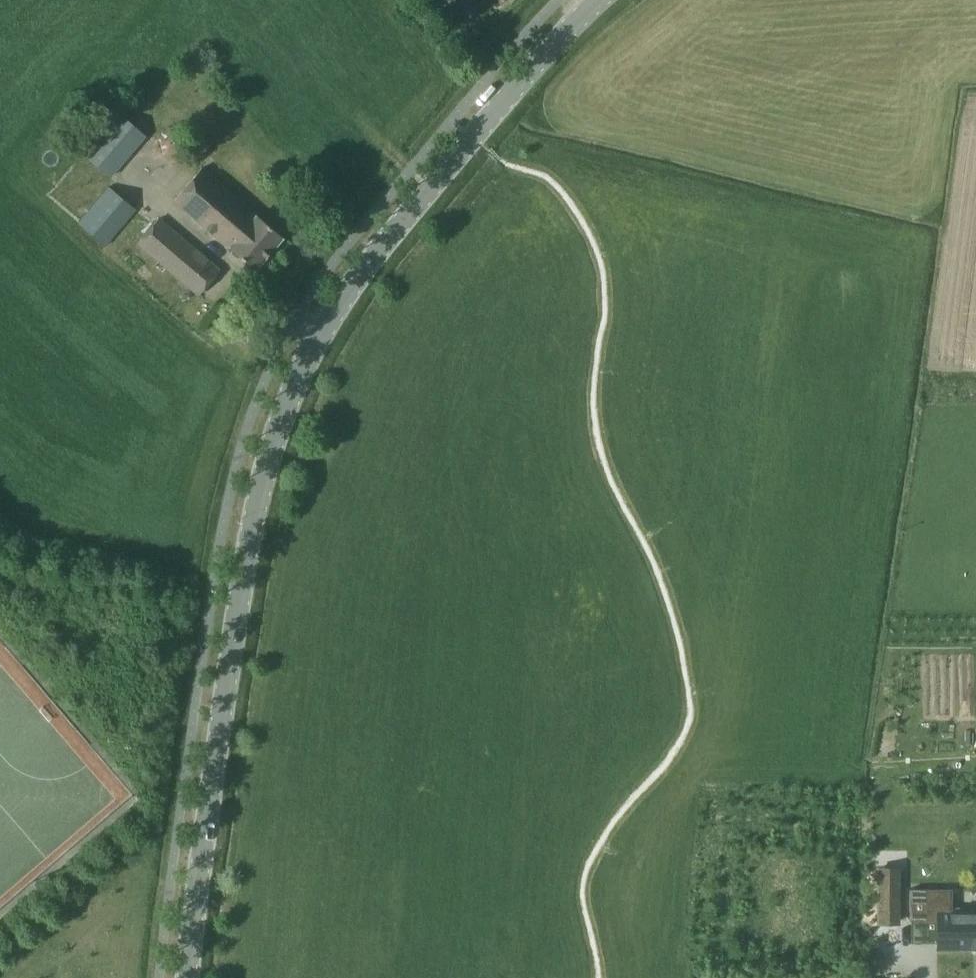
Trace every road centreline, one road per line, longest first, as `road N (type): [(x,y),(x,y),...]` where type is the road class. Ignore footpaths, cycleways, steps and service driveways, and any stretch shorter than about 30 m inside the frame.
road 1 (tertiary): [(191,977),(234,624),(281,421),(359,272),(600,0)]

